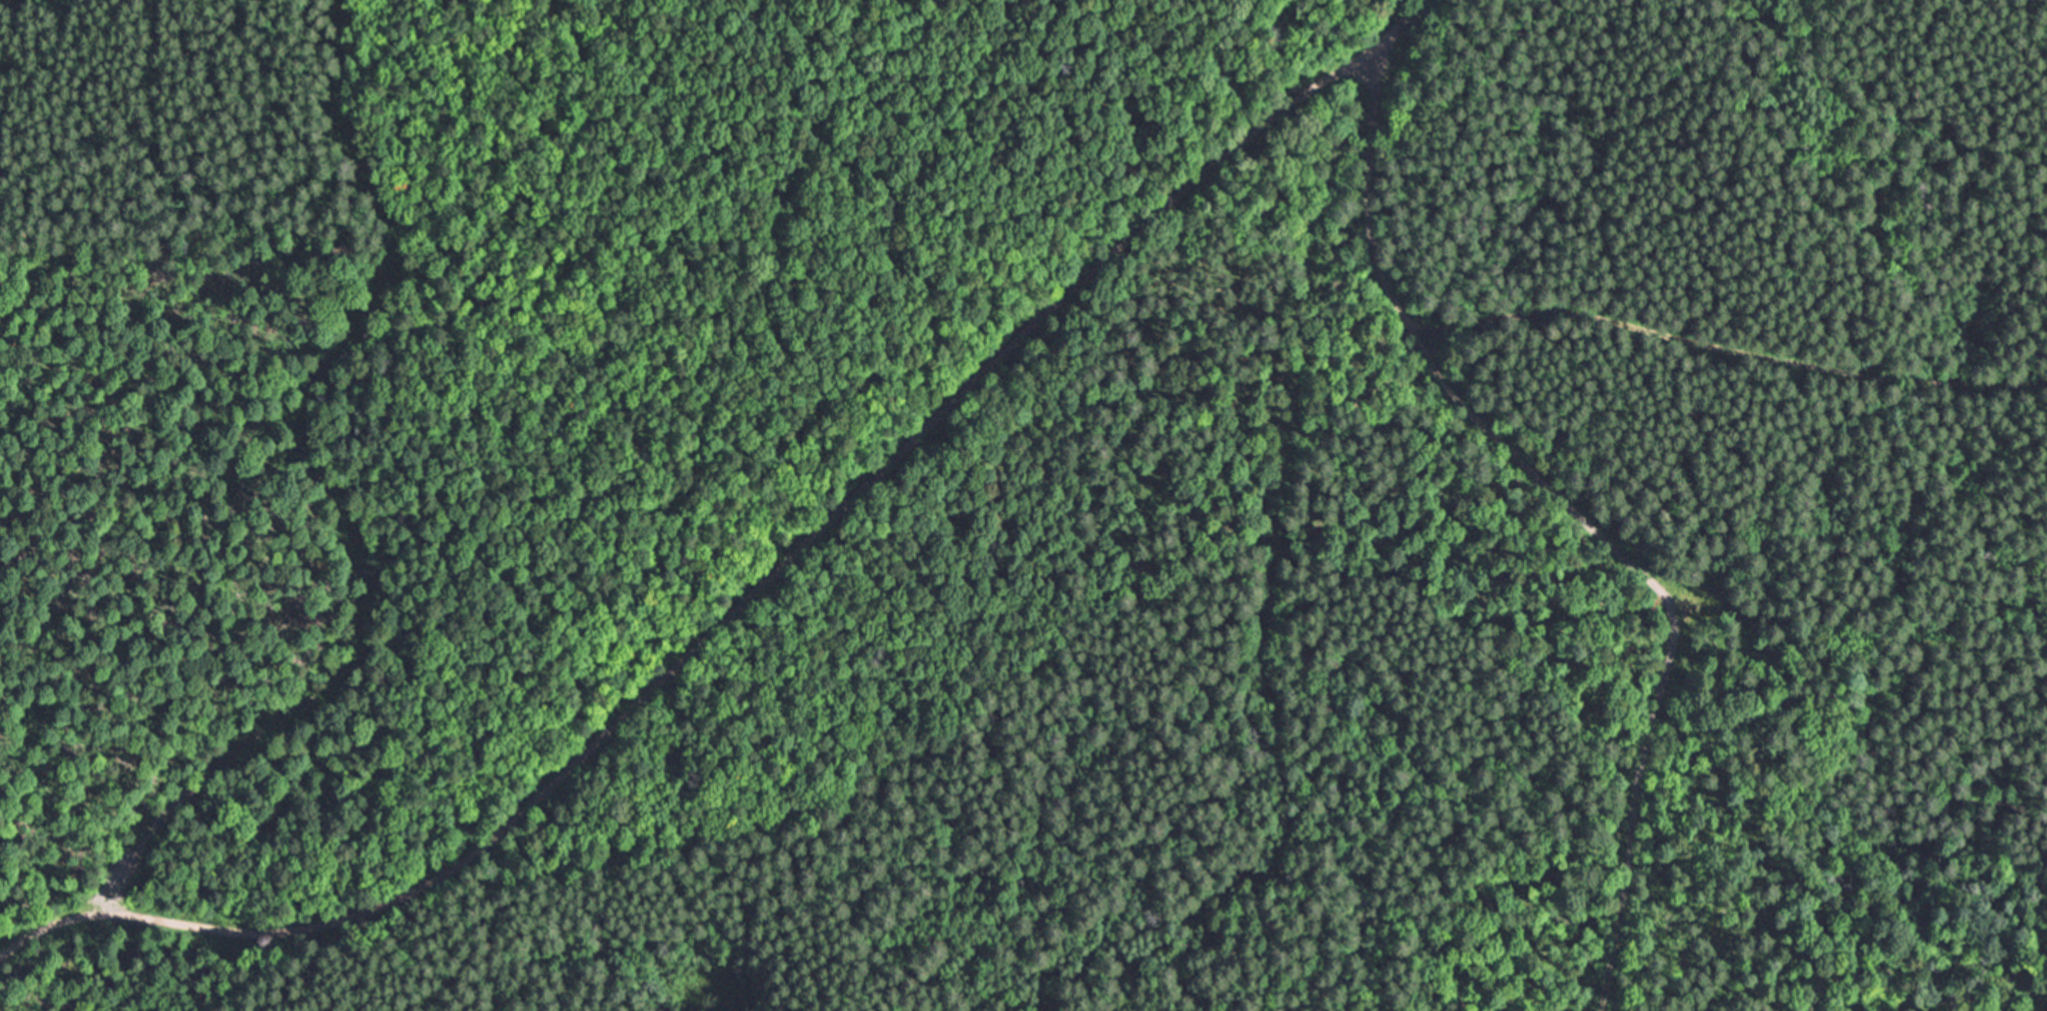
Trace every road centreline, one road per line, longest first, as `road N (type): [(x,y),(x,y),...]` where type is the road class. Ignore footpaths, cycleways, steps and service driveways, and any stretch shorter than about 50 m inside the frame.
road 1 (track): [(1376,50),(1301,86),(433,881),(348,921),(262,937),(152,921),(71,922),(0,953)]
road 2 (track): [(2046,389),(1828,372),(1523,317),(1450,323),(1399,316),(1366,259),(1369,151),(1383,98),(1376,50)]

